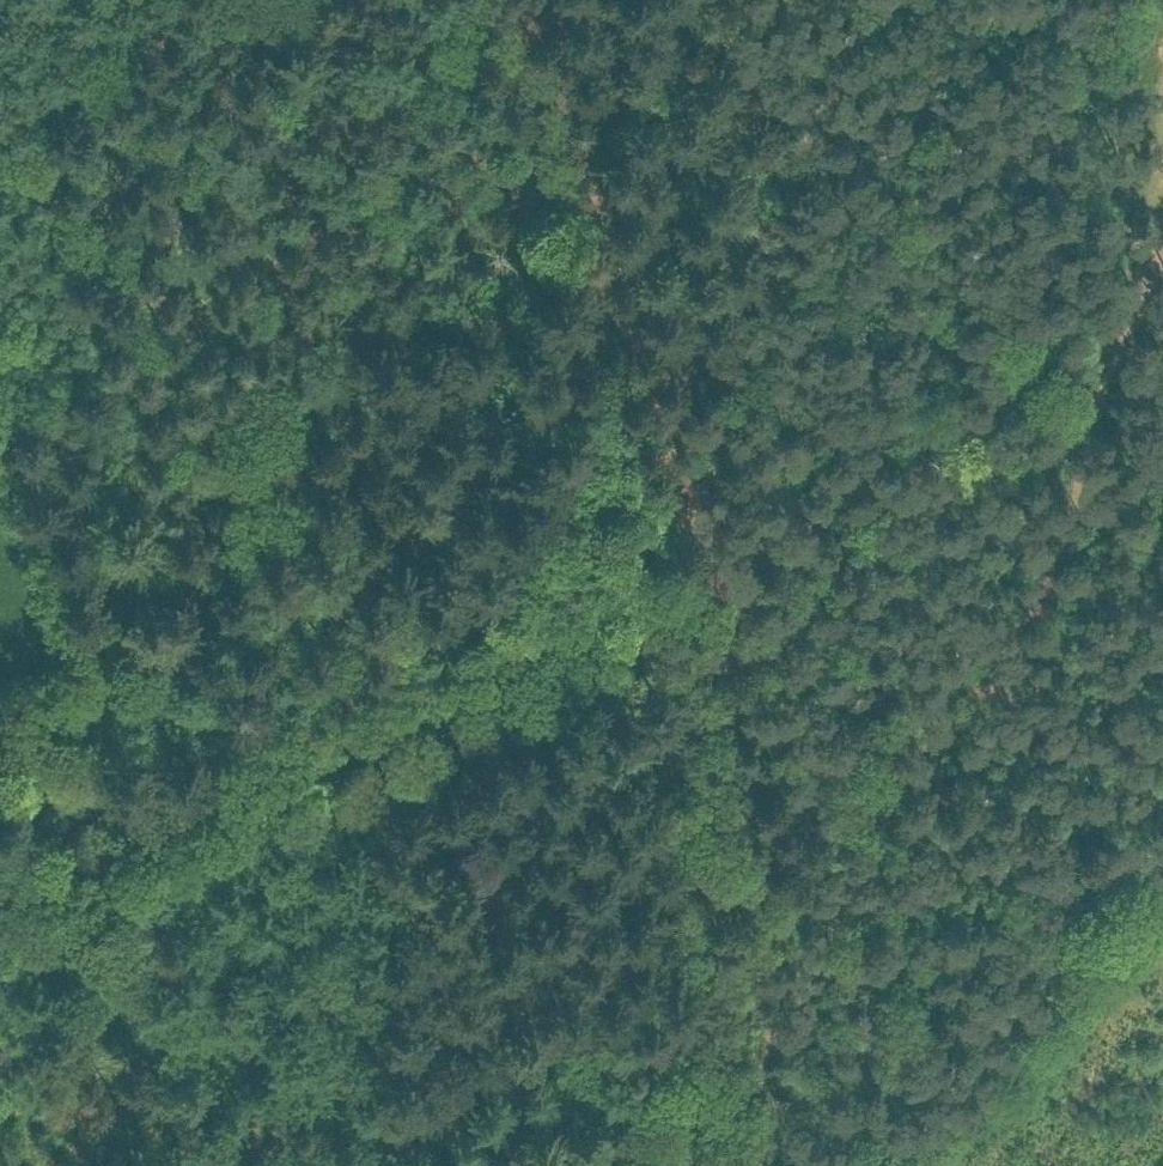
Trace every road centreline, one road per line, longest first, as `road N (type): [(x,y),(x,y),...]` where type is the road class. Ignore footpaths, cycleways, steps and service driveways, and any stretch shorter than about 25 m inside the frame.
road 1 (track): [(0,902),(716,580),(592,157),(561,0)]

